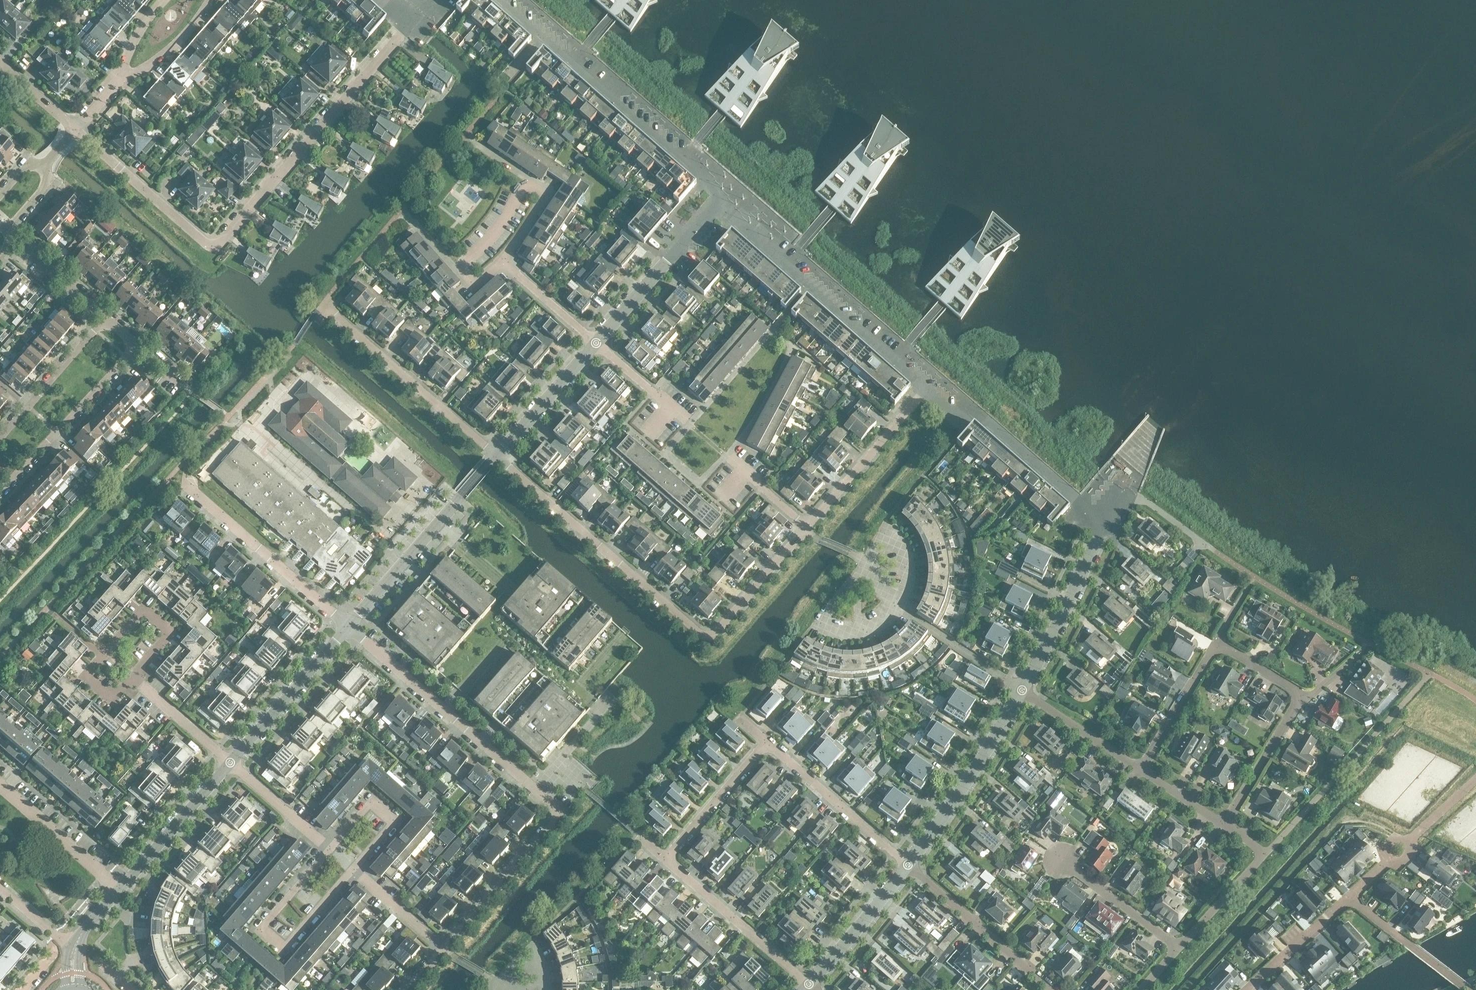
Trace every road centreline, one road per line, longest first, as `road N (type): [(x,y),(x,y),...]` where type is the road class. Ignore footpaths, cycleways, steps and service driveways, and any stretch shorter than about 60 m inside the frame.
road 1 (residential): [(405,30),(226,235),(209,240),(76,132)]
road 2 (residential): [(443,947),(560,812),(349,627)]
road 3 (residential): [(807,527),(709,638),(497,453)]
road 4 (residential): [(723,193),(504,0)]
road 5 (residential): [(923,389),(724,210),(723,193)]
road 6 (residential): [(863,559),(814,624),(852,634),(877,628),(899,607),(911,565),(889,524)]
road 7 (residential): [(353,869),(284,950),(261,930),(329,848)]
road 8 (residential): [(497,453),(324,302)]
road 9 (residential): [(349,627),(497,453)]
road 10 (residential): [(1104,523),(960,400),(923,389)]
road 11 (residential): [(349,627),(184,483)]
road 12 (residential): [(908,866),(1022,690)]
road 13 (residential): [(0,496),(137,346)]
road 14 (residential): [(597,344),(723,193)]
road 15 (residential): [(809,986),(663,859)]
road 16 (residential): [(1054,989),(908,866)]
road 17 (residential): [(908,866),(765,740)]
road 18 (residential): [(1022,690),(1104,523)]
road 19 (residential): [(1177,950),(1266,855),(1223,822)]
road 20 (residential): [(230,763),(349,627)]
road 21 (residential): [(807,527),(923,389)]
road 22 (residential): [(119,888),(230,763)]
road 23 (residential): [(119,888),(0,784)]
road 24 (residential): [(353,869),(393,822),(369,800),(329,848)]
road 25 (residential): [(663,859),(765,740)]
road 26 (residential): [(106,318),(0,433)]
road 27 (residential): [(809,986),(908,866)]
road 28 (residential): [(134,678),(169,636),(141,610),(101,653)]
road 29 (residential): [(1140,768),(1217,638)]
road 30 (residential): [(1223,822),(1305,696)]
road 31 (residential): [(1349,896),(1466,989)]
road 32 (residential): [(497,453),(597,344)]
road 33 (residential): [(1177,950),(1062,861)]
road 34 (residential): [(506,255),(478,282),(403,209)]
road 35 (residential): [(1140,768),(1022,690)]
road 36 (residential): [(1349,896),(1251,989)]
road 37 (residential): [(329,848),(230,763)]
road 38 (residential): [(230,763),(134,678)]
road 39 (residential): [(597,344),(506,255)]
road 40 (residential): [(689,423),(597,344)]
road 41 (residential): [(106,318),(14,240)]

